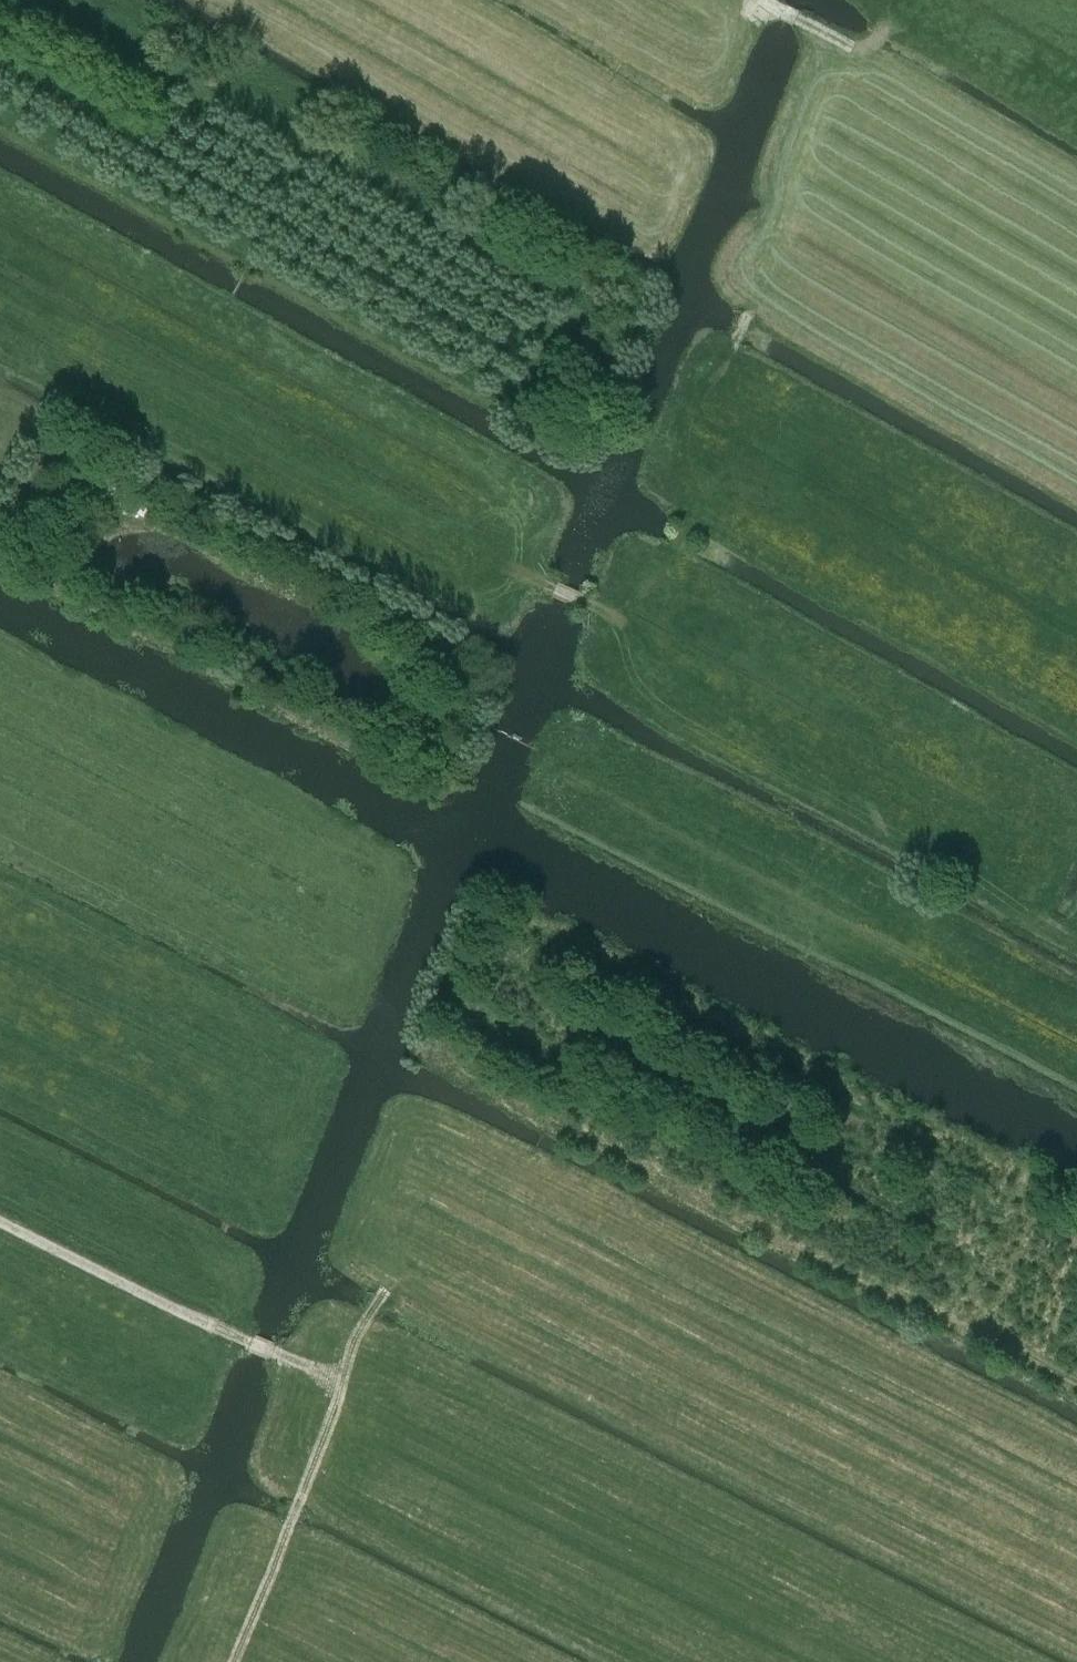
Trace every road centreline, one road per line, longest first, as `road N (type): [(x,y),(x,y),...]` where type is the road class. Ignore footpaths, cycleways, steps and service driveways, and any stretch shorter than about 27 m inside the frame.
road 1 (track): [(230,1661),(340,1397),(339,1381),(0,1221)]

